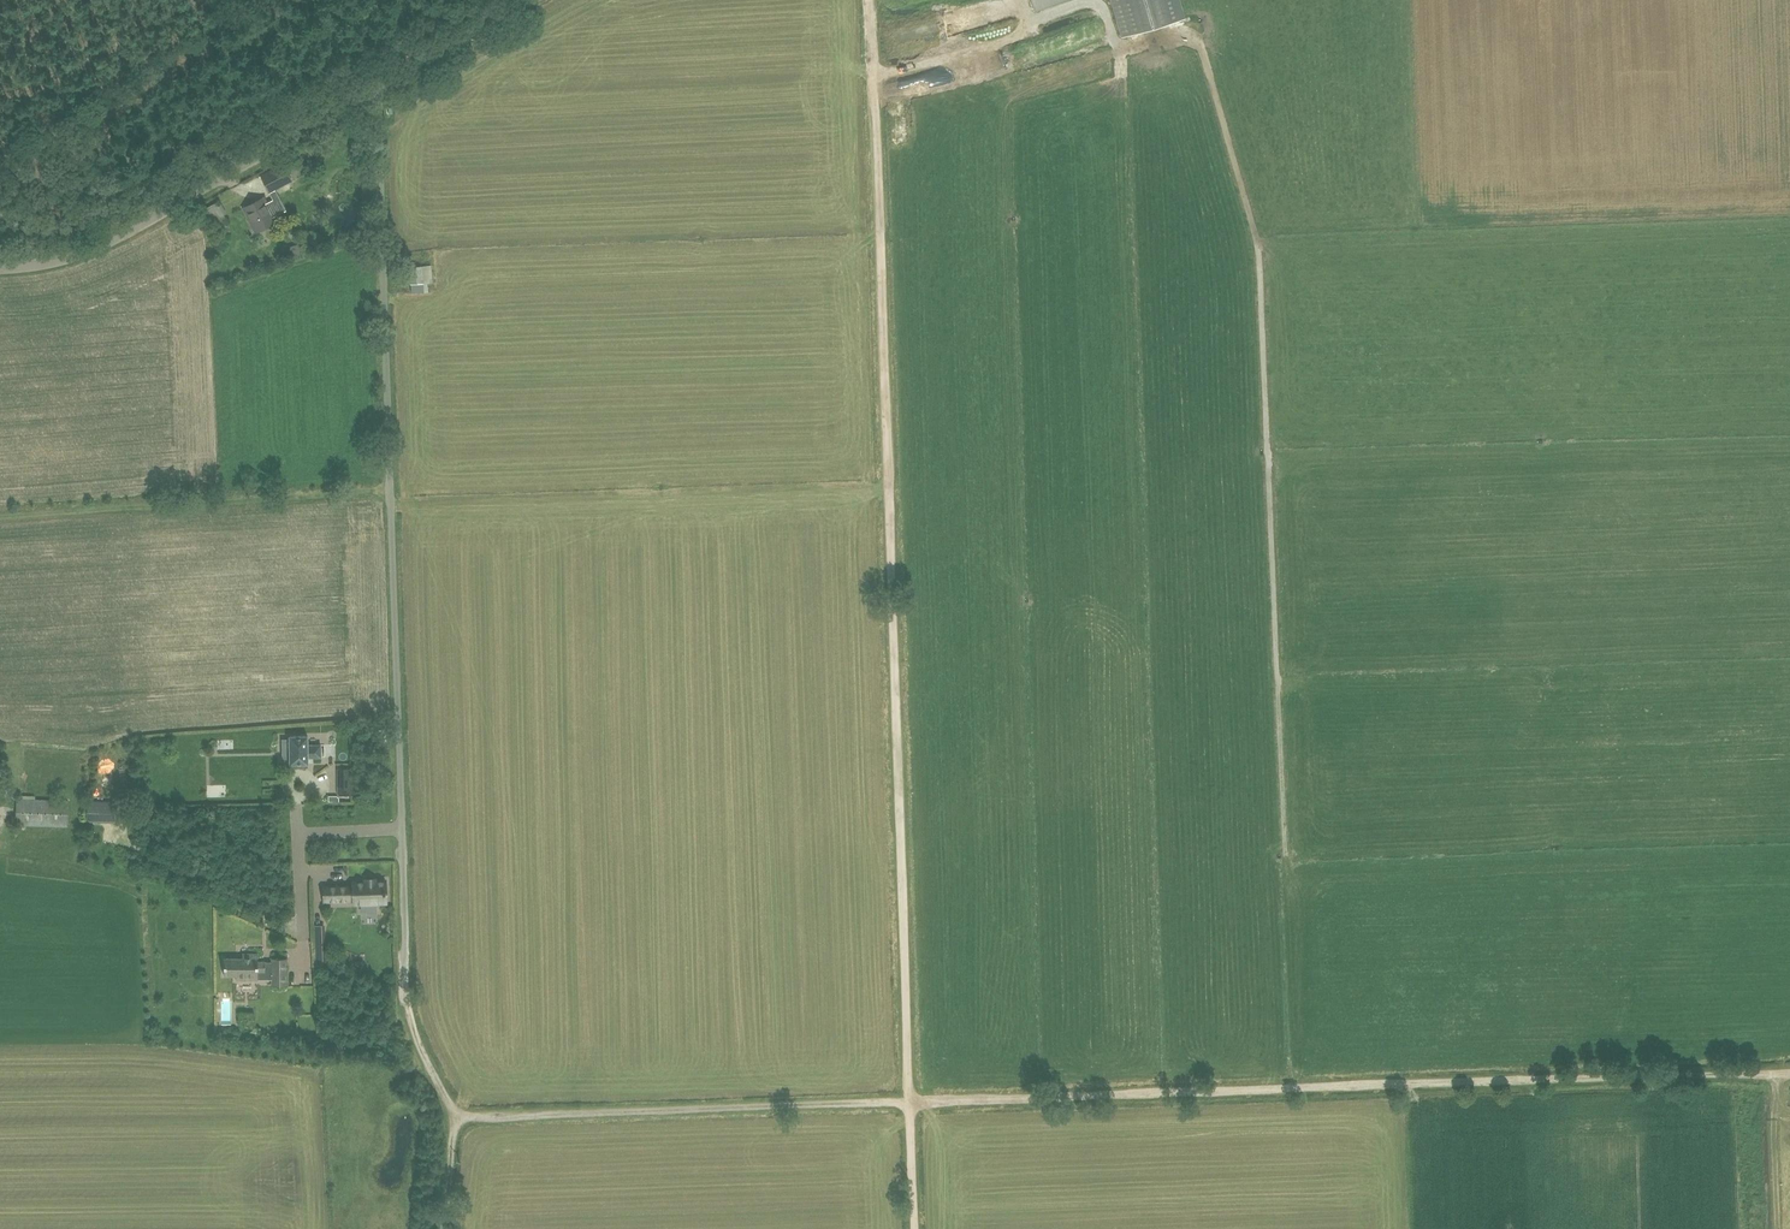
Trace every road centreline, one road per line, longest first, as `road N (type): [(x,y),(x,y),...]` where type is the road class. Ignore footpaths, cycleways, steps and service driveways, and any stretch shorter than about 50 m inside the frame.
road 1 (track): [(909,1102),(868,0)]
road 2 (unclassified): [(405,994),(377,87)]
road 3 (track): [(909,1102),(1789,1074)]
road 4 (track): [(453,1121),(909,1102)]
road 5 (unclassified): [(0,269),(73,258),(122,236),(377,87)]
road 6 (track): [(0,518),(390,487)]
road 7 (unclassified): [(377,87),(532,0)]
road 8 (track): [(405,994),(453,1121)]
road 9 (track): [(914,1228),(909,1102)]

